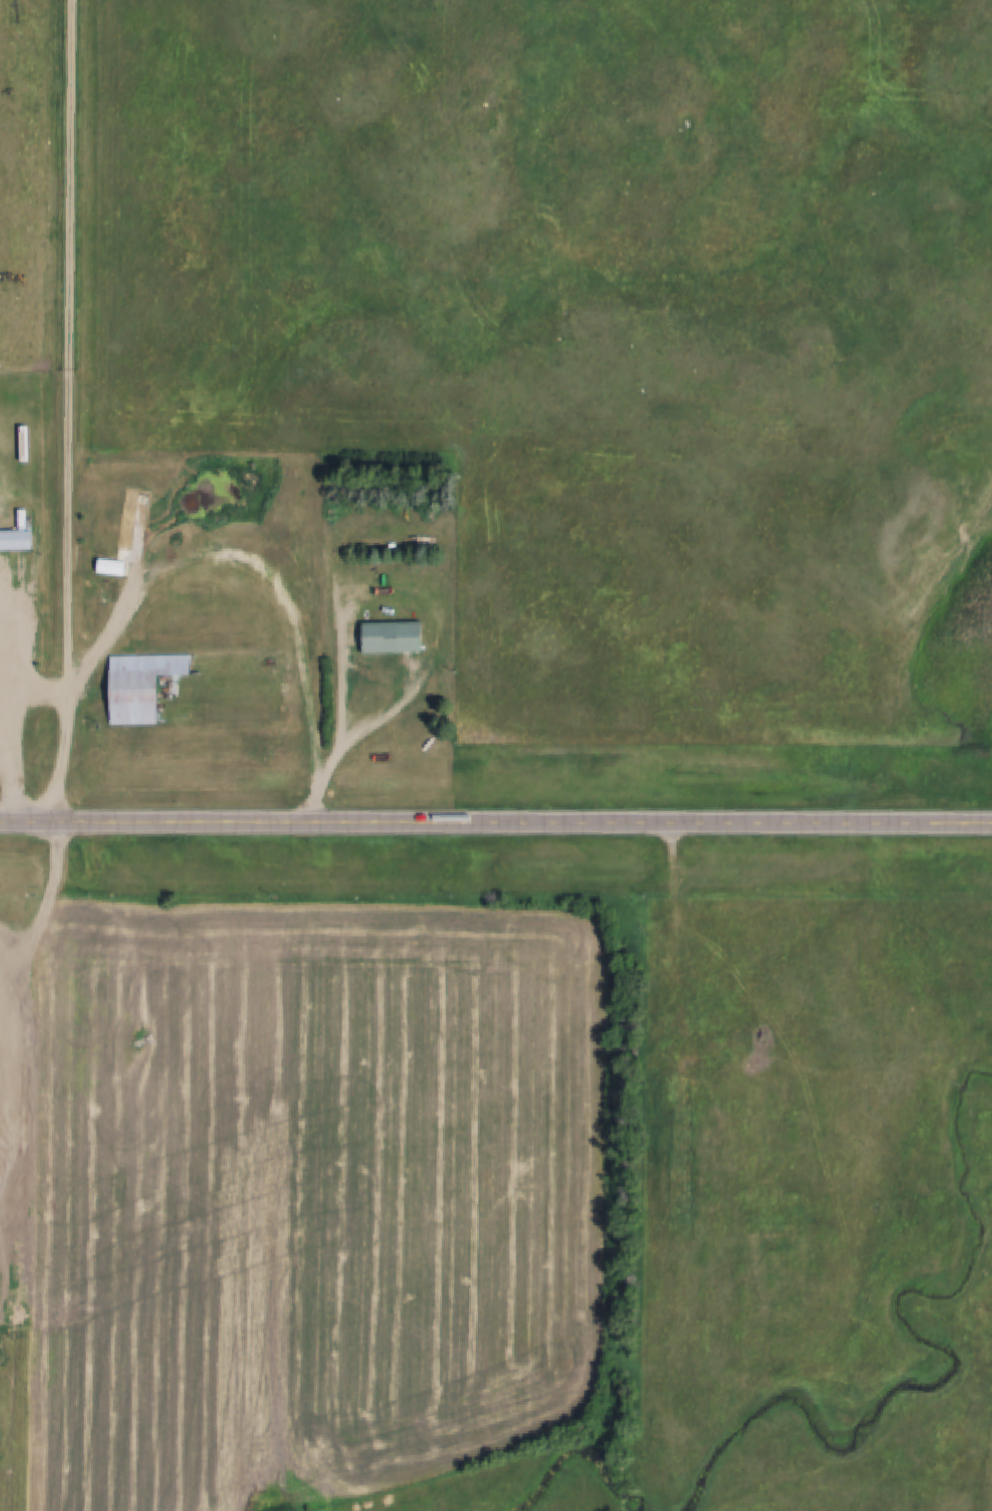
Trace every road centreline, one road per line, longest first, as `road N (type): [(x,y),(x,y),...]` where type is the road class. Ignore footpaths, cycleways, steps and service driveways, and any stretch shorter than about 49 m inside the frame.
road 1 (primary): [(185,823),(991,822)]
road 2 (primary): [(0,823),(185,823)]

